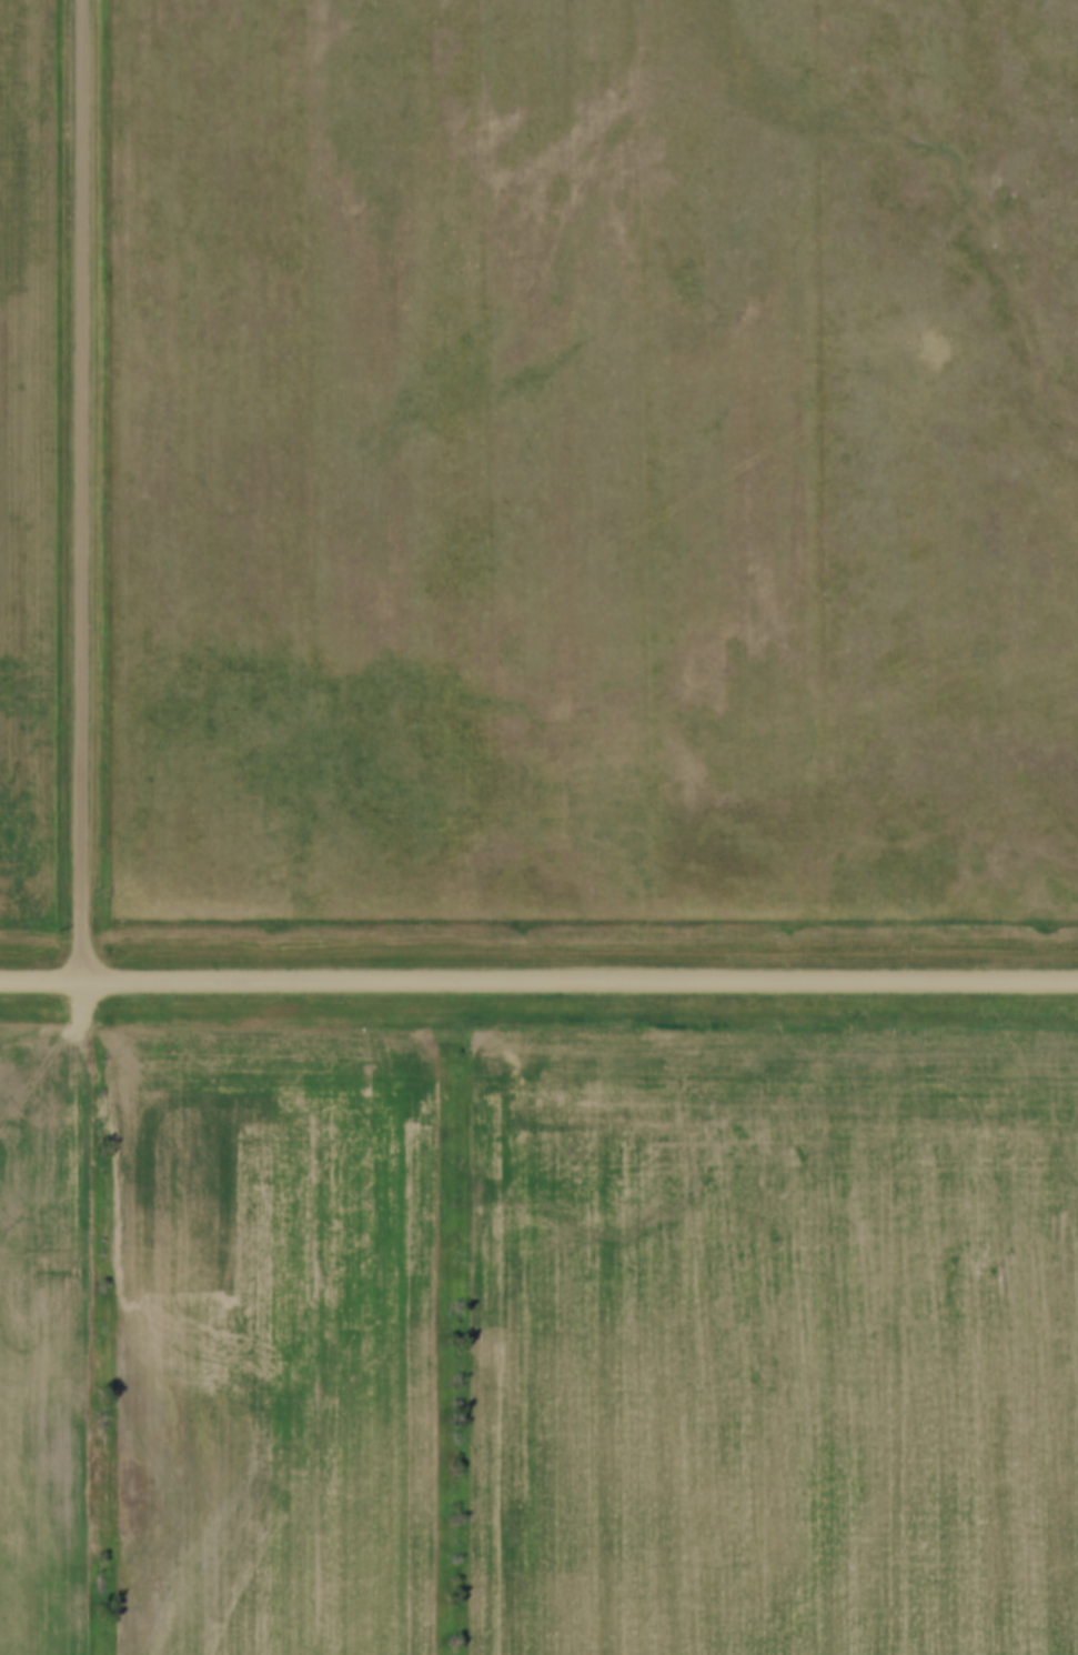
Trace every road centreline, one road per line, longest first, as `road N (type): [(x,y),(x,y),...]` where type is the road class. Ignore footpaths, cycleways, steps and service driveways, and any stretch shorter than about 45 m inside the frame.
road 1 (tertiary): [(0,982),(1077,979)]

